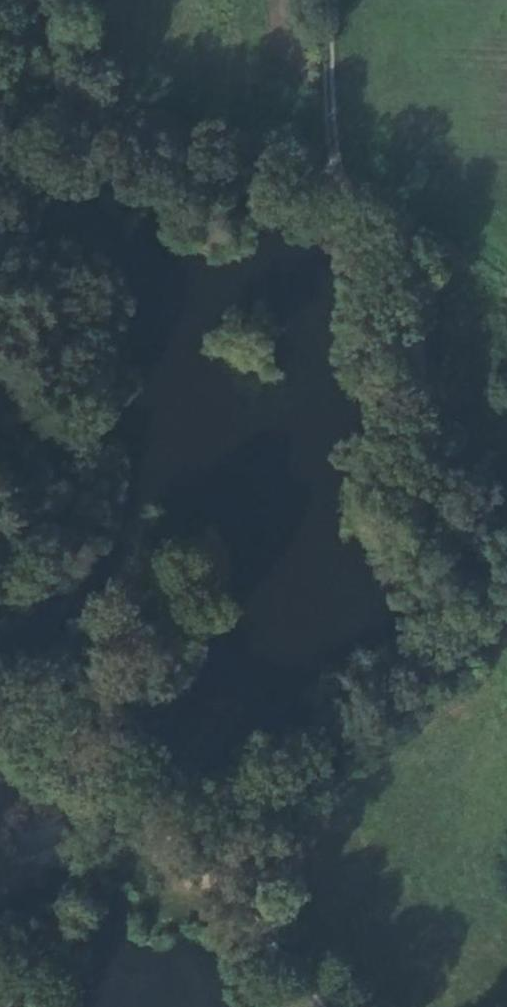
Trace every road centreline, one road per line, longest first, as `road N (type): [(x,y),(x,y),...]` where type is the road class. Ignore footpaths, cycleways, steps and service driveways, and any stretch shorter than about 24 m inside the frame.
road 1 (track): [(237,864),(478,615),(424,411),(401,249),(344,176),(341,0)]
road 2 (track): [(0,732),(237,864),(347,1006)]
road 3 (track): [(344,176),(41,96)]

